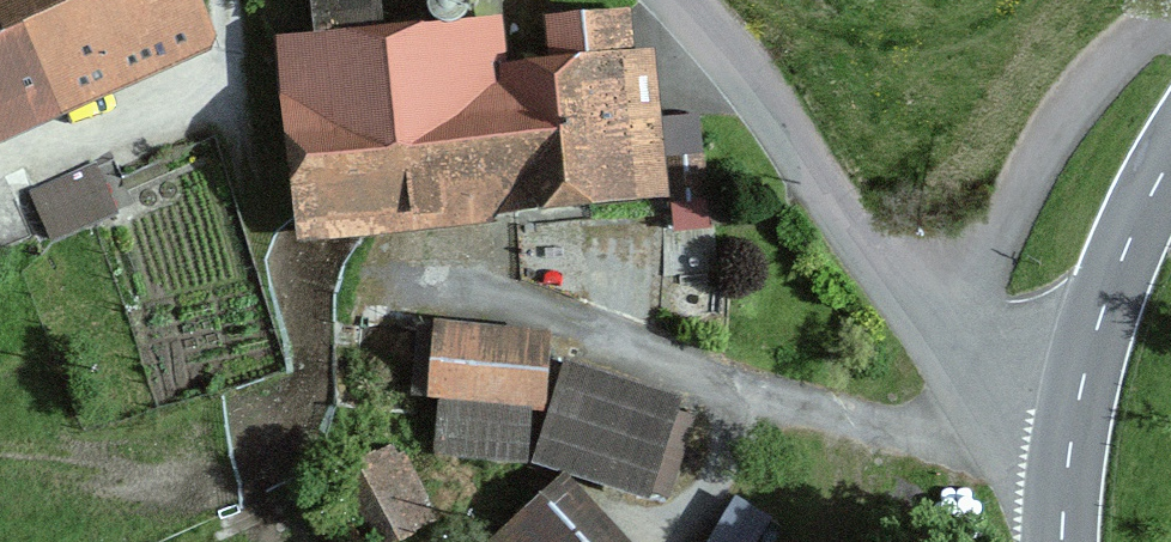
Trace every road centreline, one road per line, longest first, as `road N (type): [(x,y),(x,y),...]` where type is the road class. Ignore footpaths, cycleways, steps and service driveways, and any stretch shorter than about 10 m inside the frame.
road 1 (unclassified): [(1072,445),(808,174),(668,0)]
road 2 (tertiary): [(1072,445),(1170,126)]

